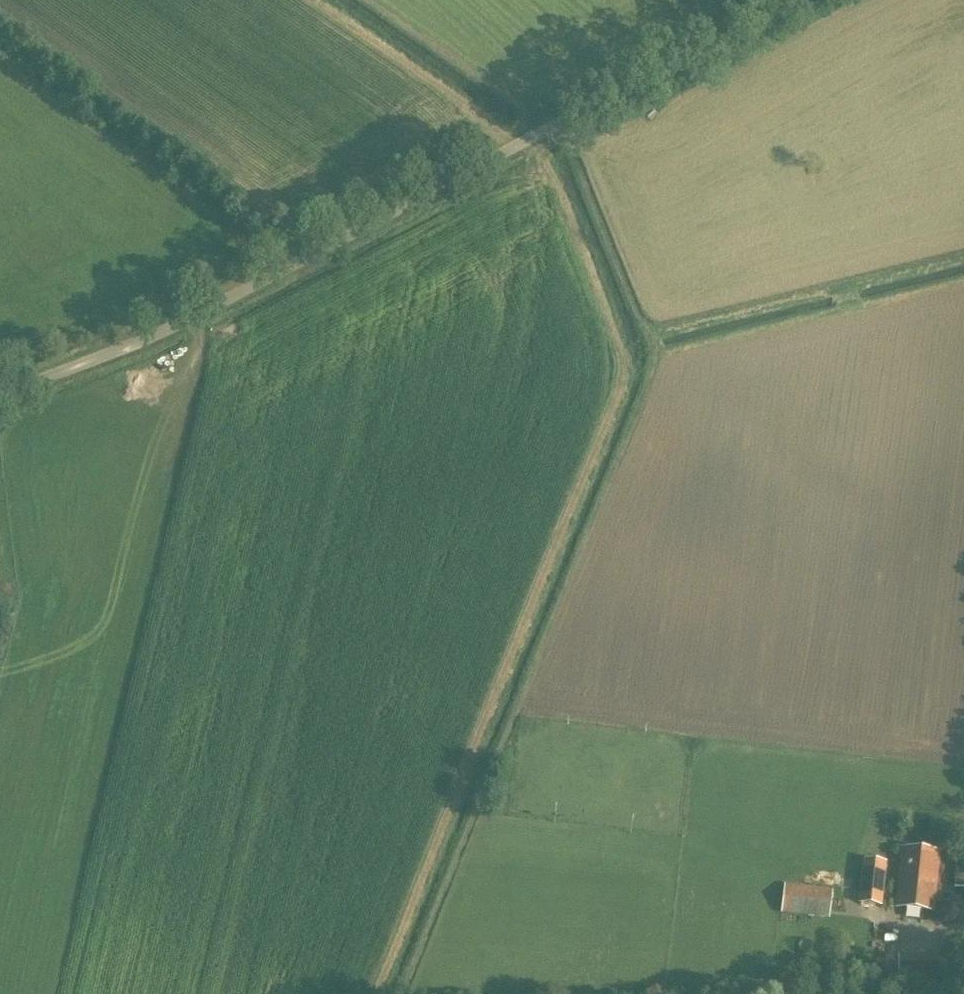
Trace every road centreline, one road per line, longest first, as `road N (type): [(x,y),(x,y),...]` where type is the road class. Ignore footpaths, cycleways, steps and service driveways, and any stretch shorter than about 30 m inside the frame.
road 1 (unclassified): [(0,381),(143,329),(288,260),(760,0)]

